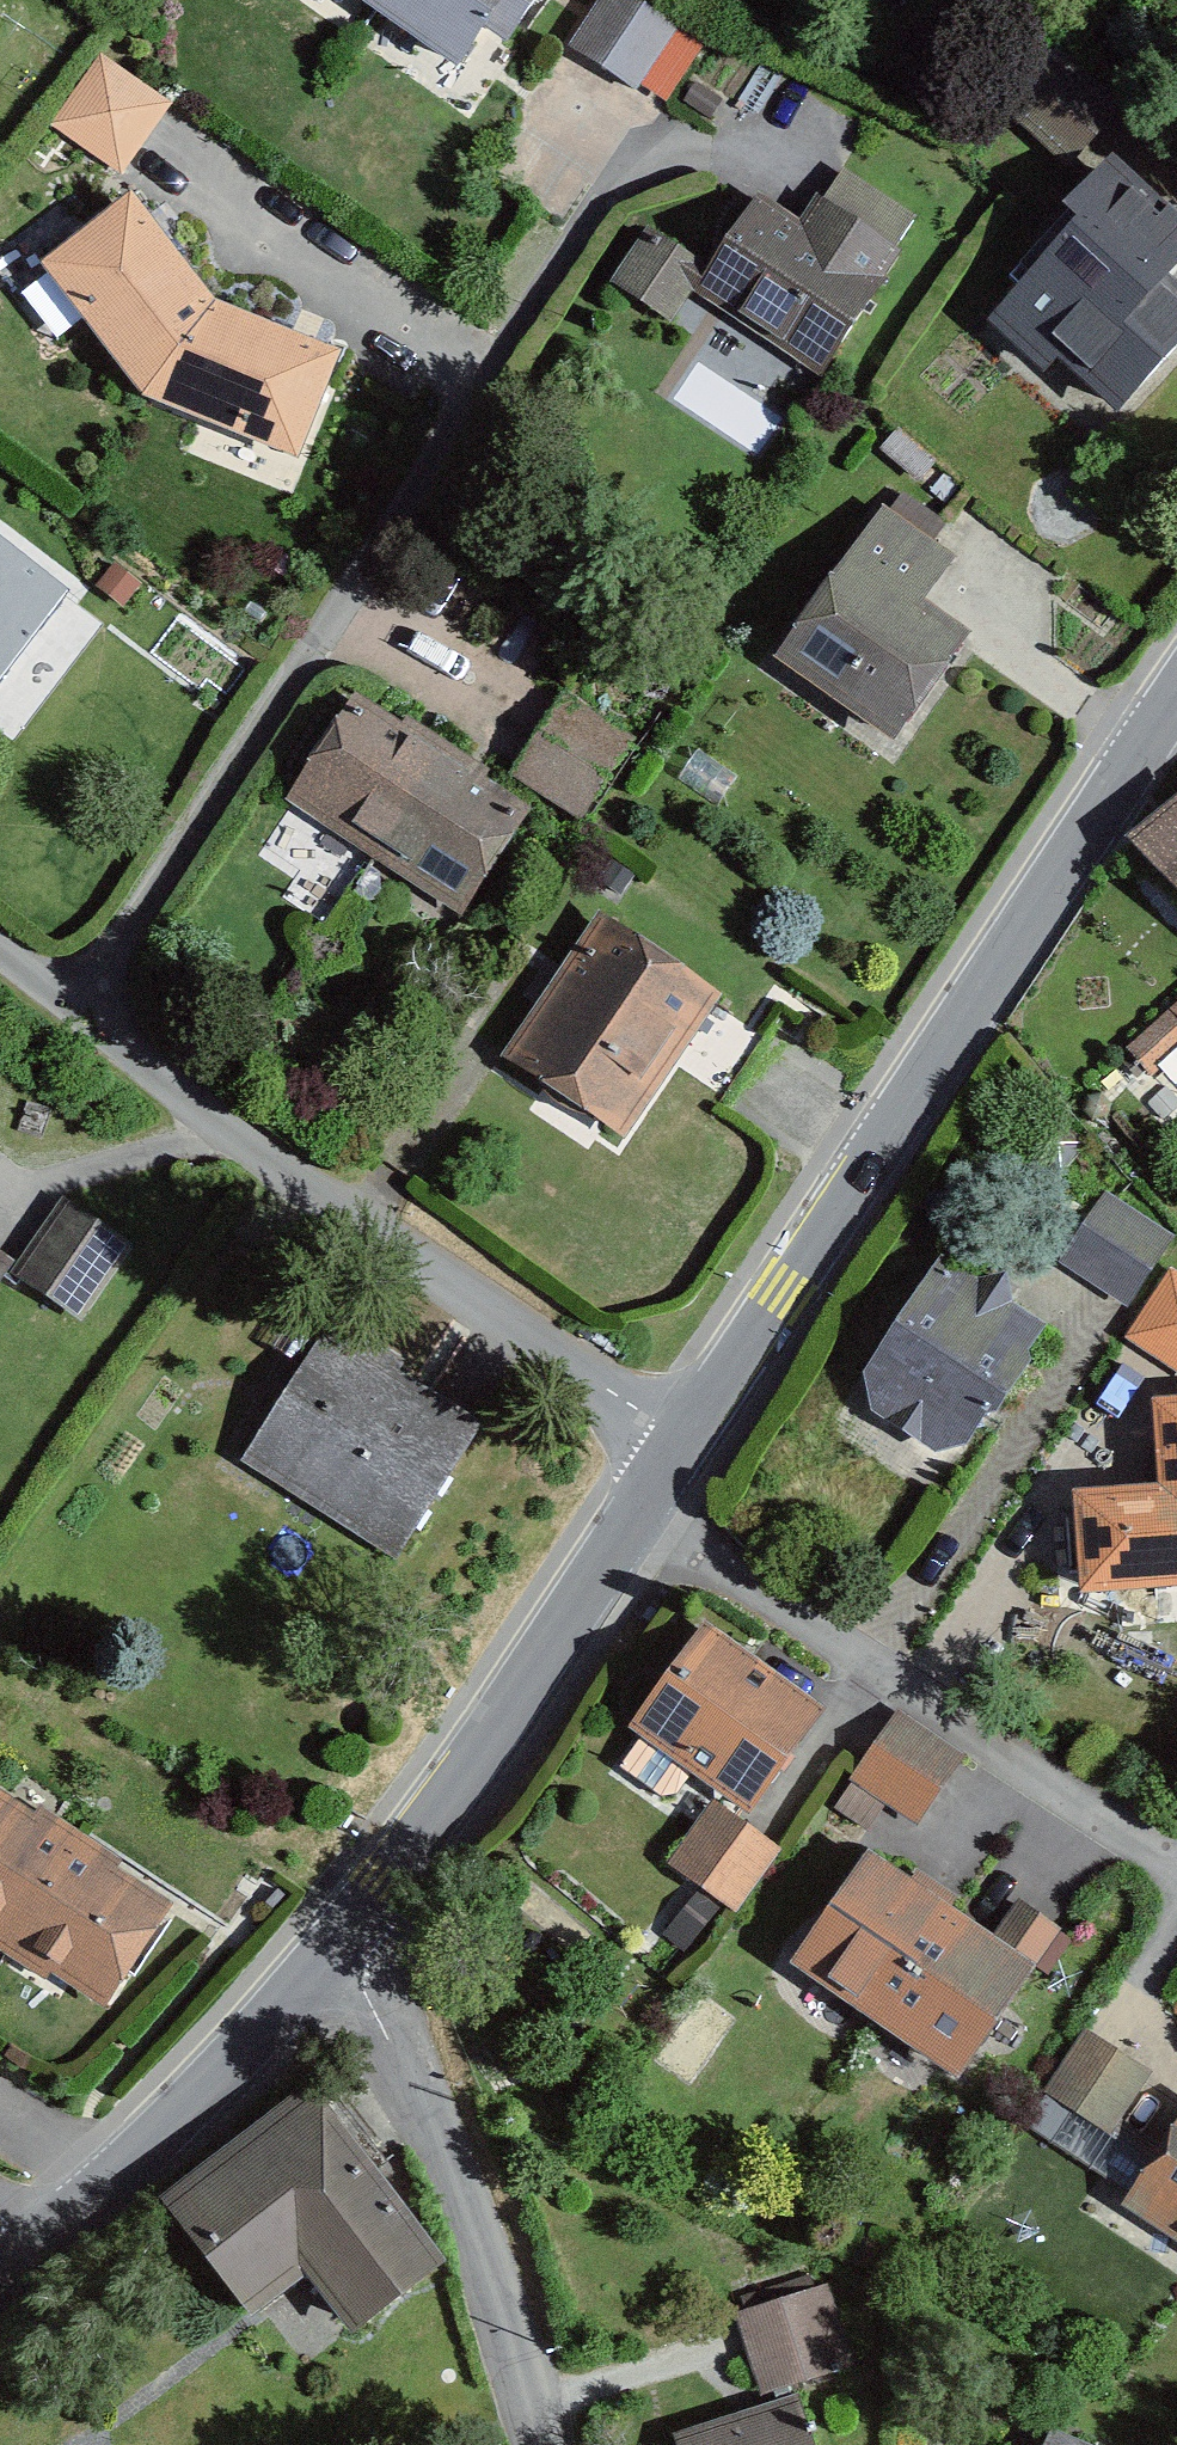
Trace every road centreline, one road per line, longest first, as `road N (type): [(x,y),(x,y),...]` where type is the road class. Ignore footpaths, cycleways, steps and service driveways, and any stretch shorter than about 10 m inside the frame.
road 1 (tertiary): [(1176,697),(688,1444)]
road 2 (residential): [(688,1444),(230,1132),(0,952)]
road 3 (tertiary): [(688,1444),(342,1953)]
road 4 (residential): [(342,1953),(483,2240),(539,2444)]
road 5 (tertiary): [(342,1953),(39,2244)]

